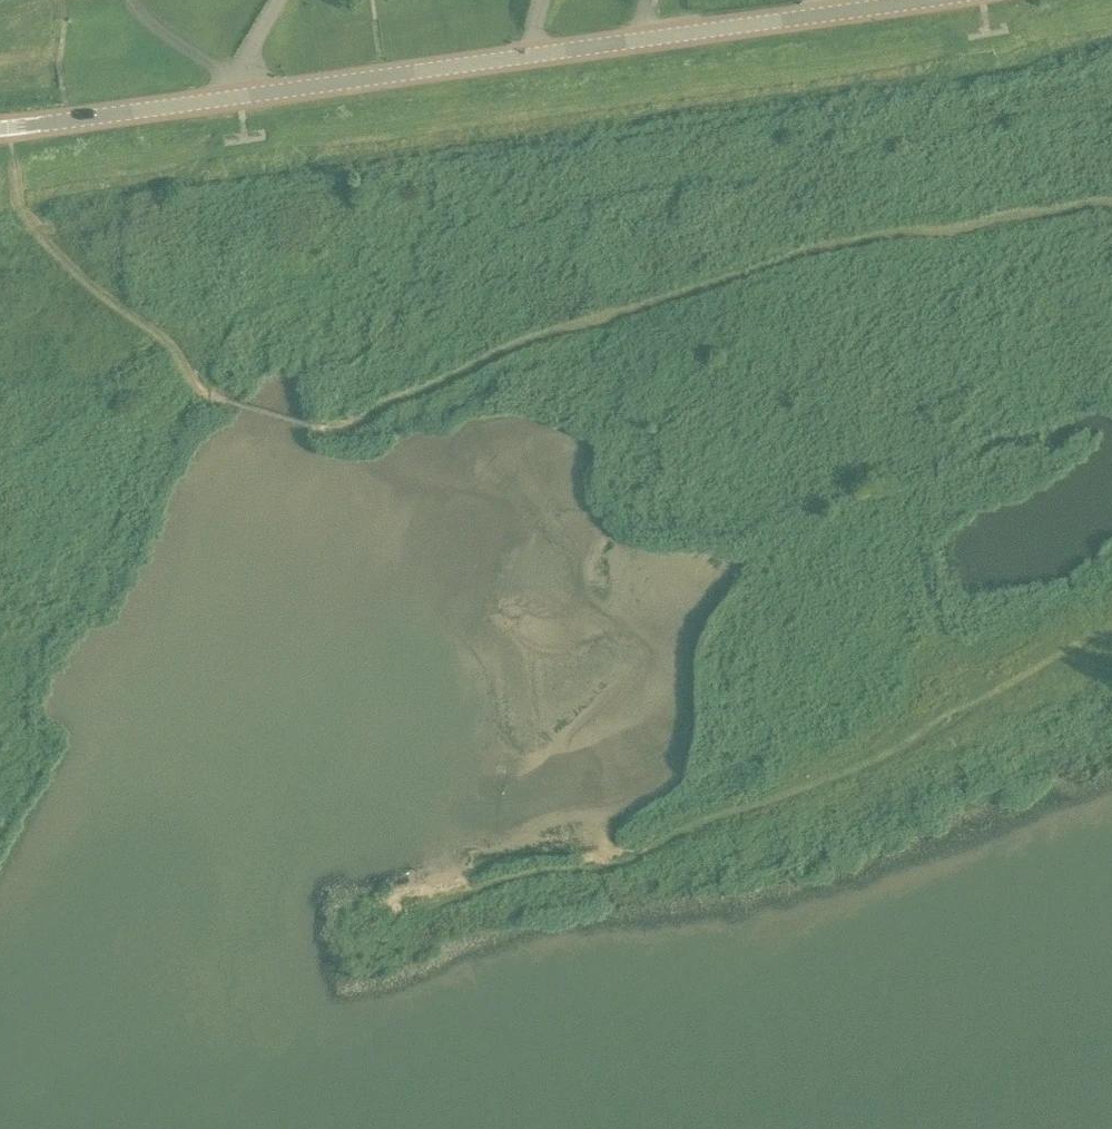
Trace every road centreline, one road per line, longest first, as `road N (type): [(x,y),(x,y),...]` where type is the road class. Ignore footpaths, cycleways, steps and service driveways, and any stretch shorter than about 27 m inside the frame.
road 1 (tertiary): [(0,132),(927,0)]

